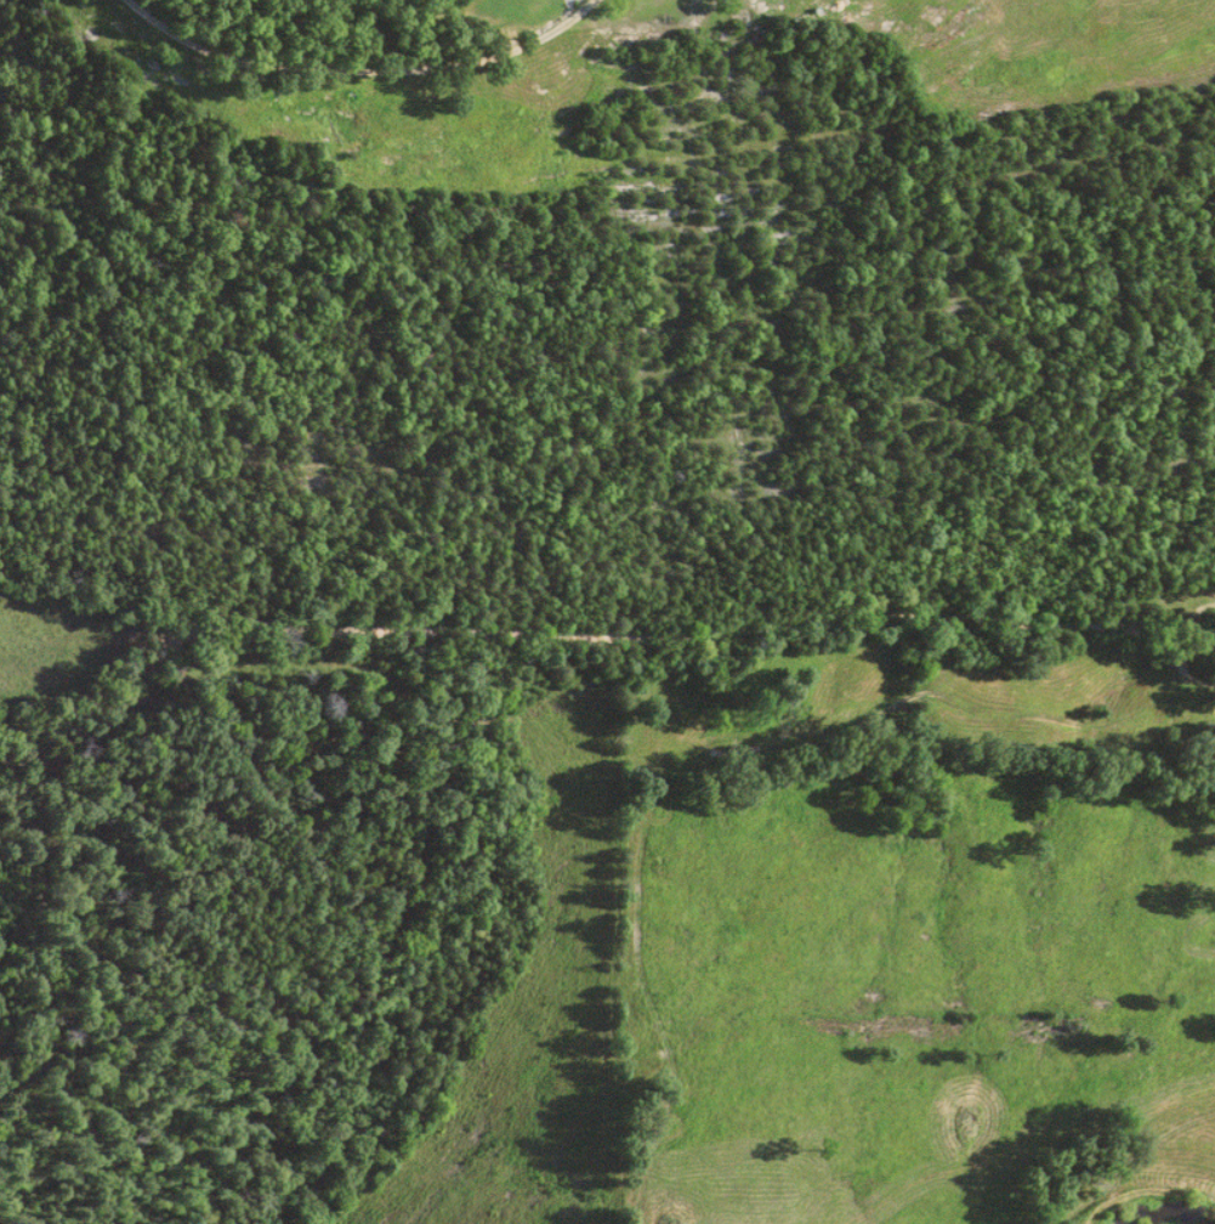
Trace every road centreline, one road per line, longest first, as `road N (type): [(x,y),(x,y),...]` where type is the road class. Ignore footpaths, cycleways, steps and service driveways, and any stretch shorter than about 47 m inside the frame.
road 1 (residential): [(592,0),(557,29),(511,50),(376,67),(235,58),(199,46),(131,0)]

